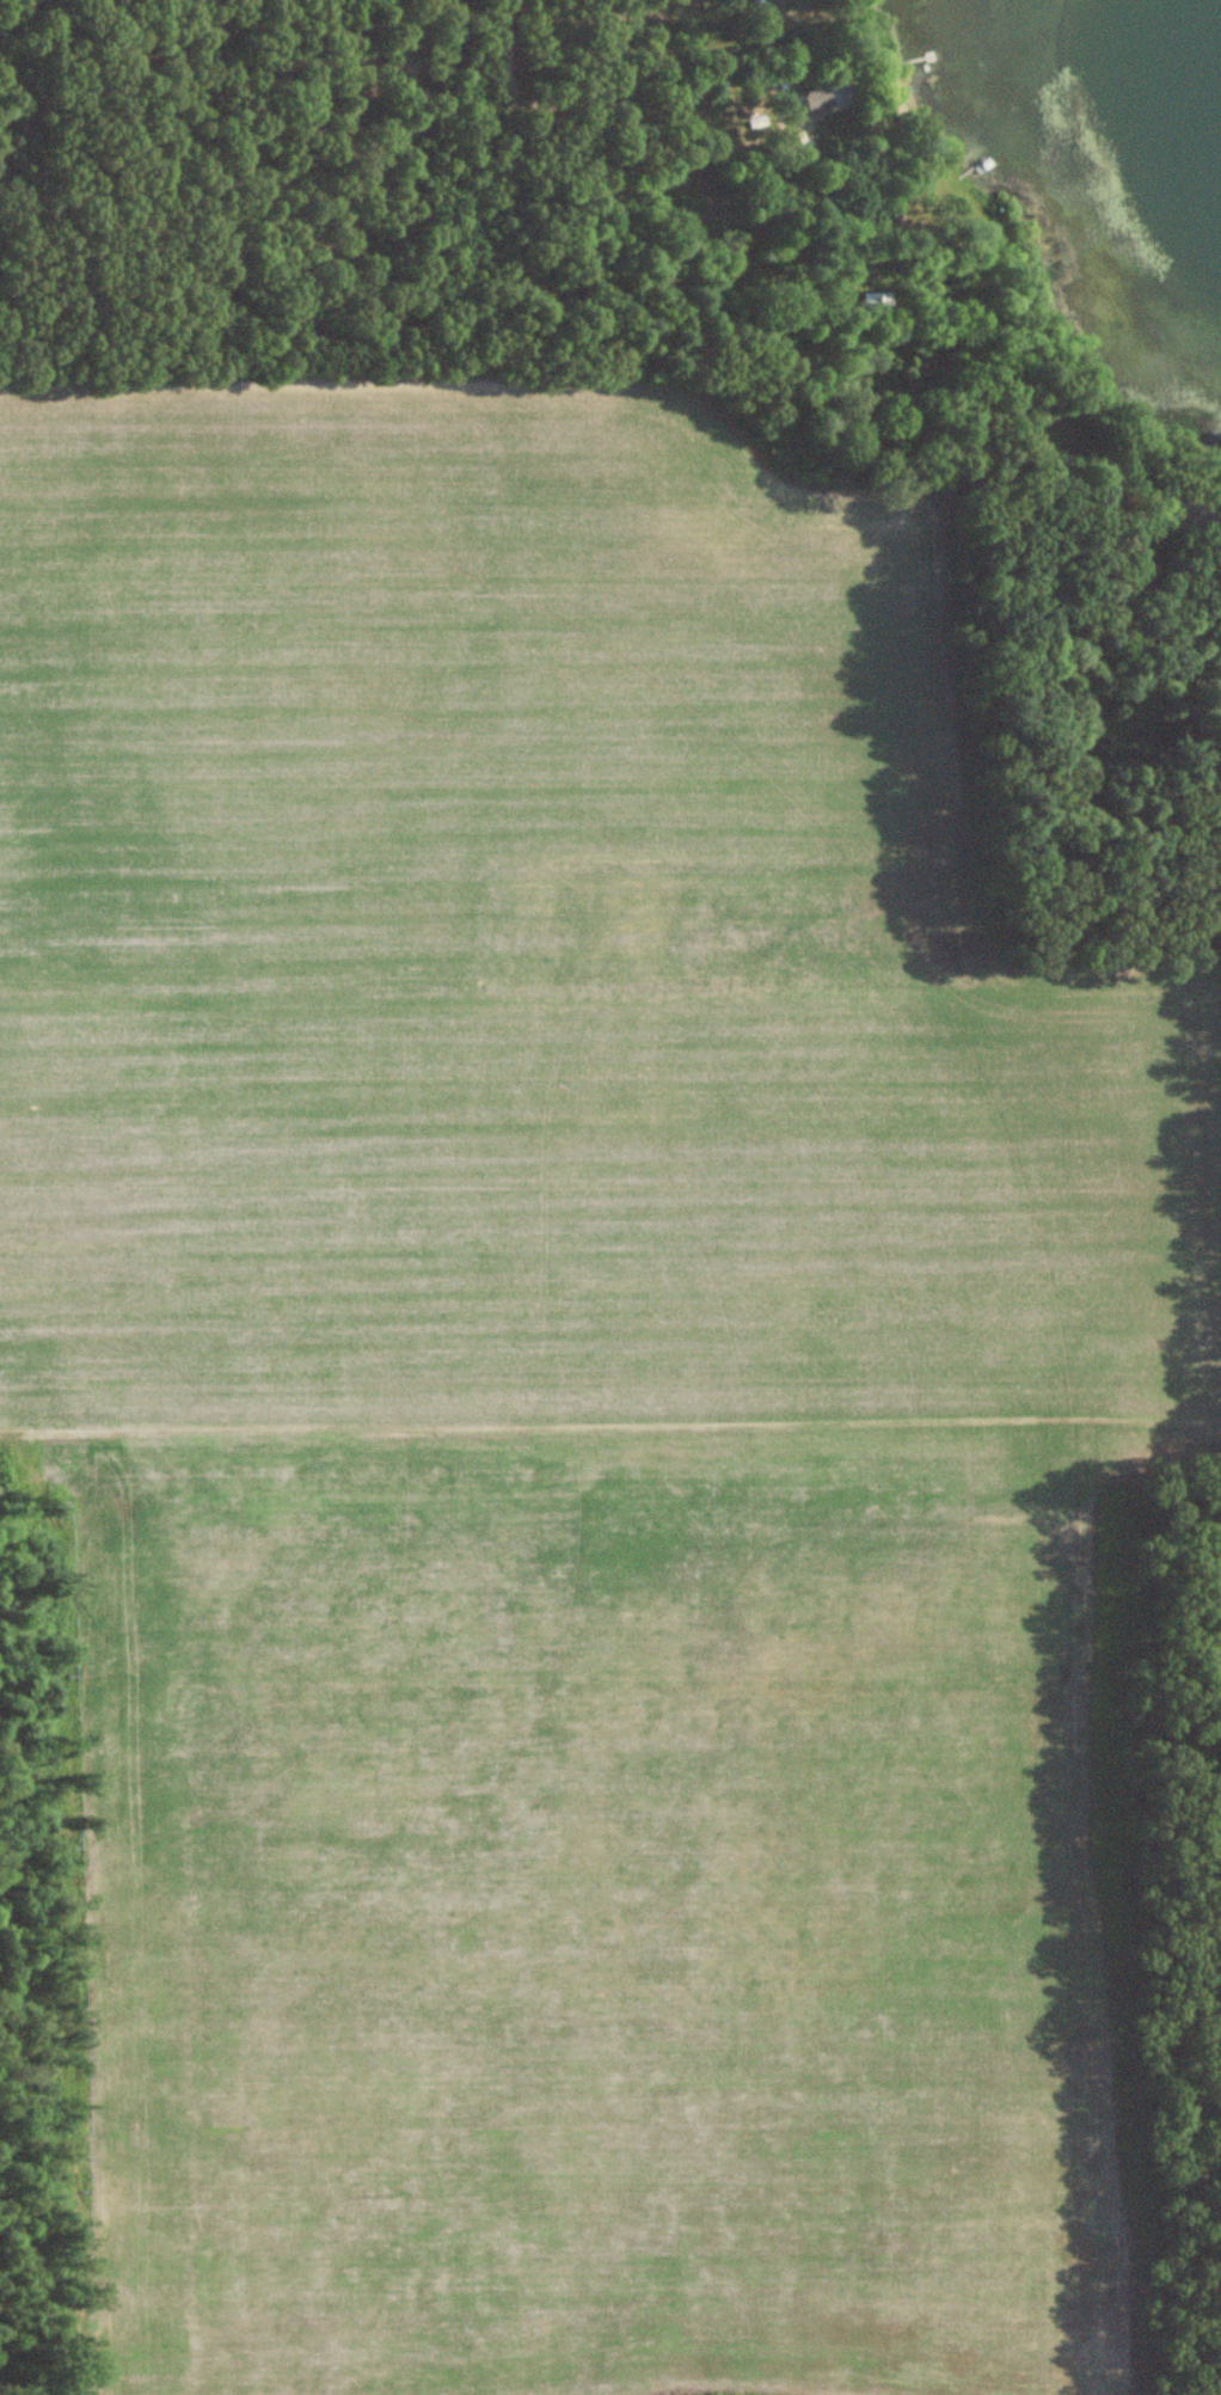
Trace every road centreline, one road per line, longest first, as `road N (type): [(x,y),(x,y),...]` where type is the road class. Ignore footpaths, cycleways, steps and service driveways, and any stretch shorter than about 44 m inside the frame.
road 1 (residential): [(0,497),(400,486),(509,496),(540,578),(892,588),(929,580),(1067,472)]

